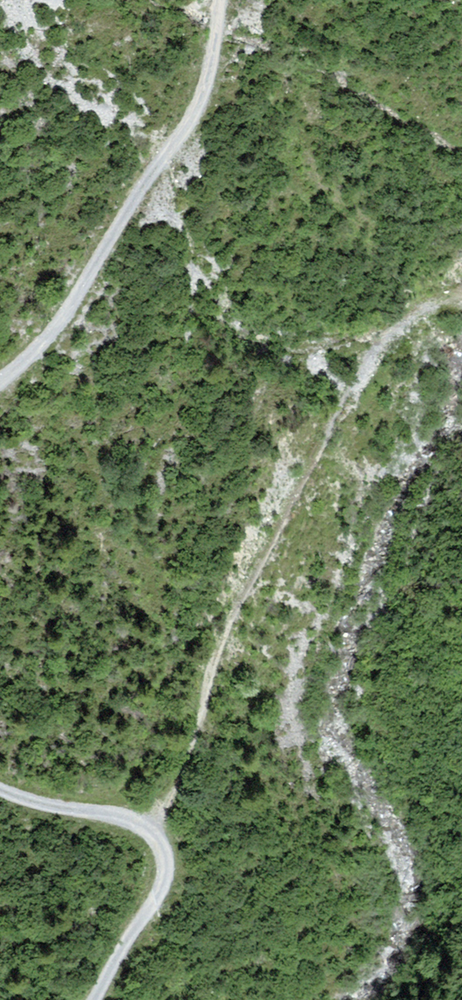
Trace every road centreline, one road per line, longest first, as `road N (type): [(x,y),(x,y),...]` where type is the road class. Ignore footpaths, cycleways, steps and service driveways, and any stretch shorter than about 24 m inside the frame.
road 1 (track): [(155,838),(154,801),(254,556),(402,337)]
road 2 (track): [(0,378),(42,354),(195,106),(214,0)]
road 3 (track): [(95,999),(157,904),(165,874),(155,838)]
road 4 (track): [(155,838),(102,812),(0,790)]

